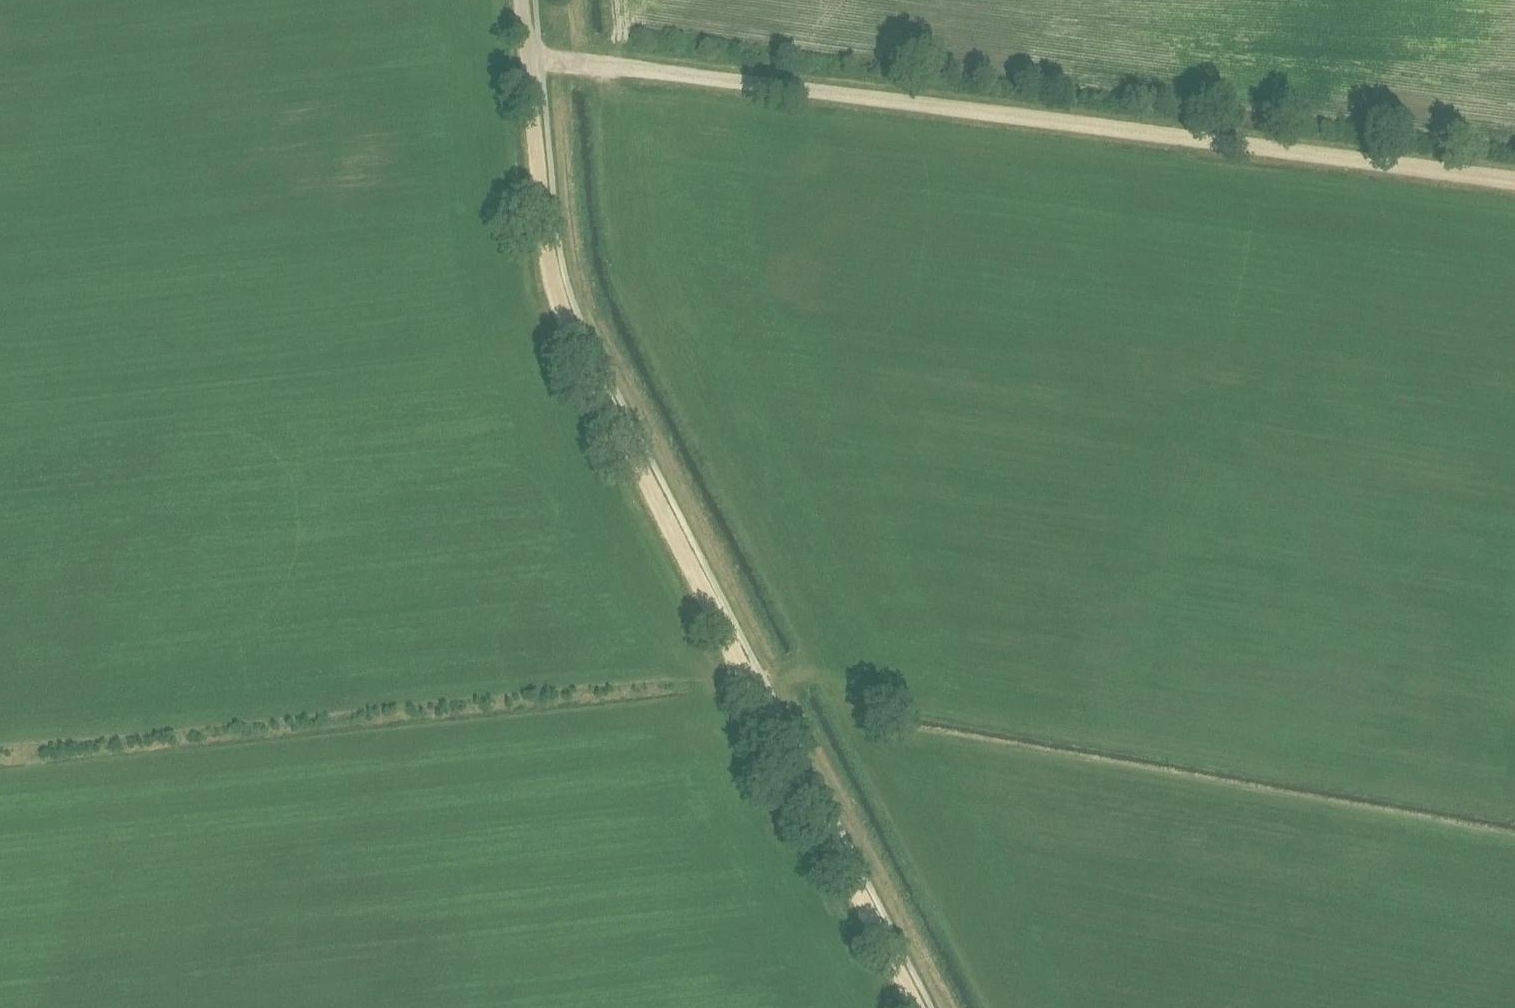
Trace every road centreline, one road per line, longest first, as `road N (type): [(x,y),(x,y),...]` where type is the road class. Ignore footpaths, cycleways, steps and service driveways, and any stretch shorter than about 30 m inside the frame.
road 1 (track): [(1514,187),(540,61)]
road 2 (track): [(743,669),(556,290),(530,60)]
road 3 (track): [(917,1007),(743,669)]

